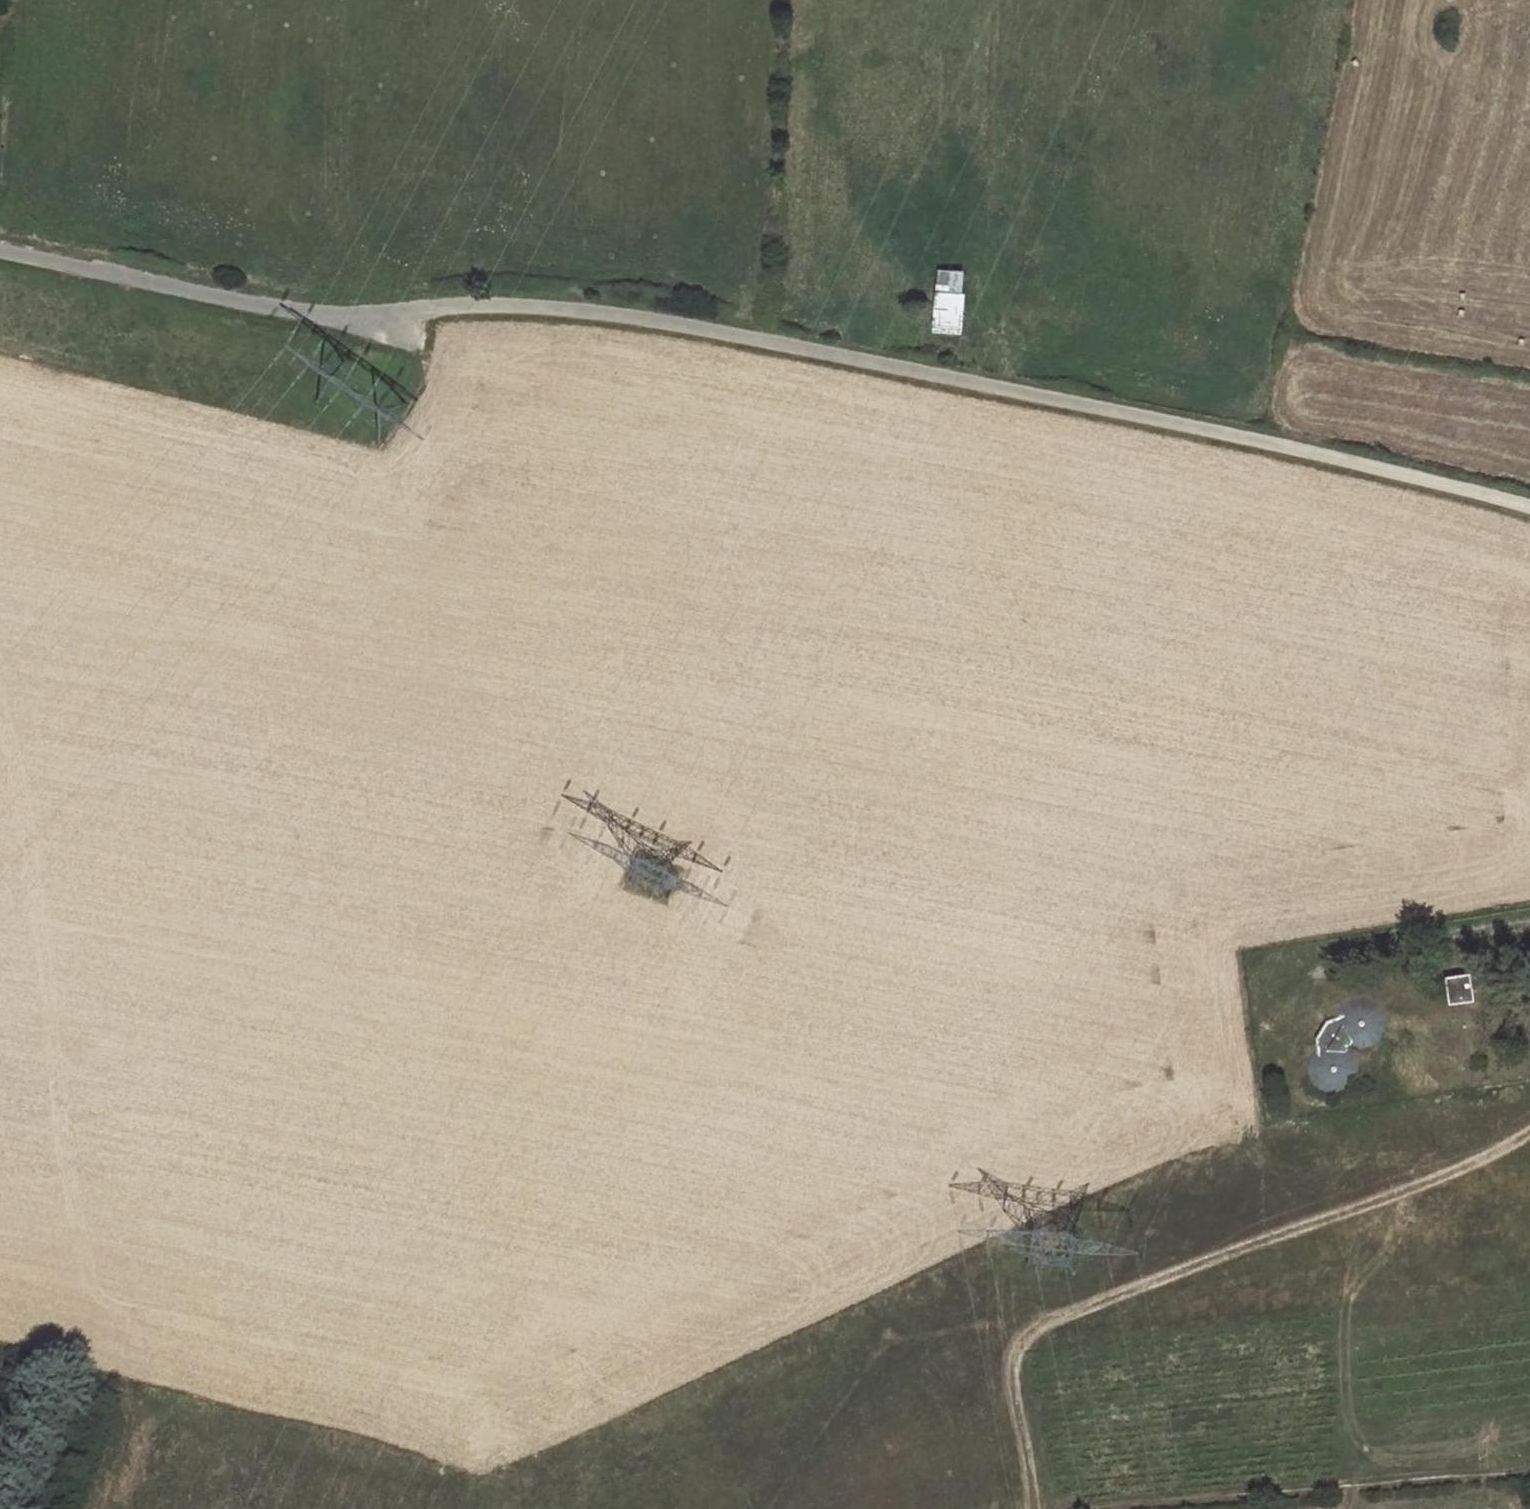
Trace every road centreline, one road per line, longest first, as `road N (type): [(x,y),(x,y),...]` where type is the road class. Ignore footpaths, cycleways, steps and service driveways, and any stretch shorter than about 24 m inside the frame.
road 1 (track): [(1033,1508),(1009,1343),(1041,1315),(1432,1181),(1529,1131)]
road 2 (track): [(1529,1468),(1077,1508)]

